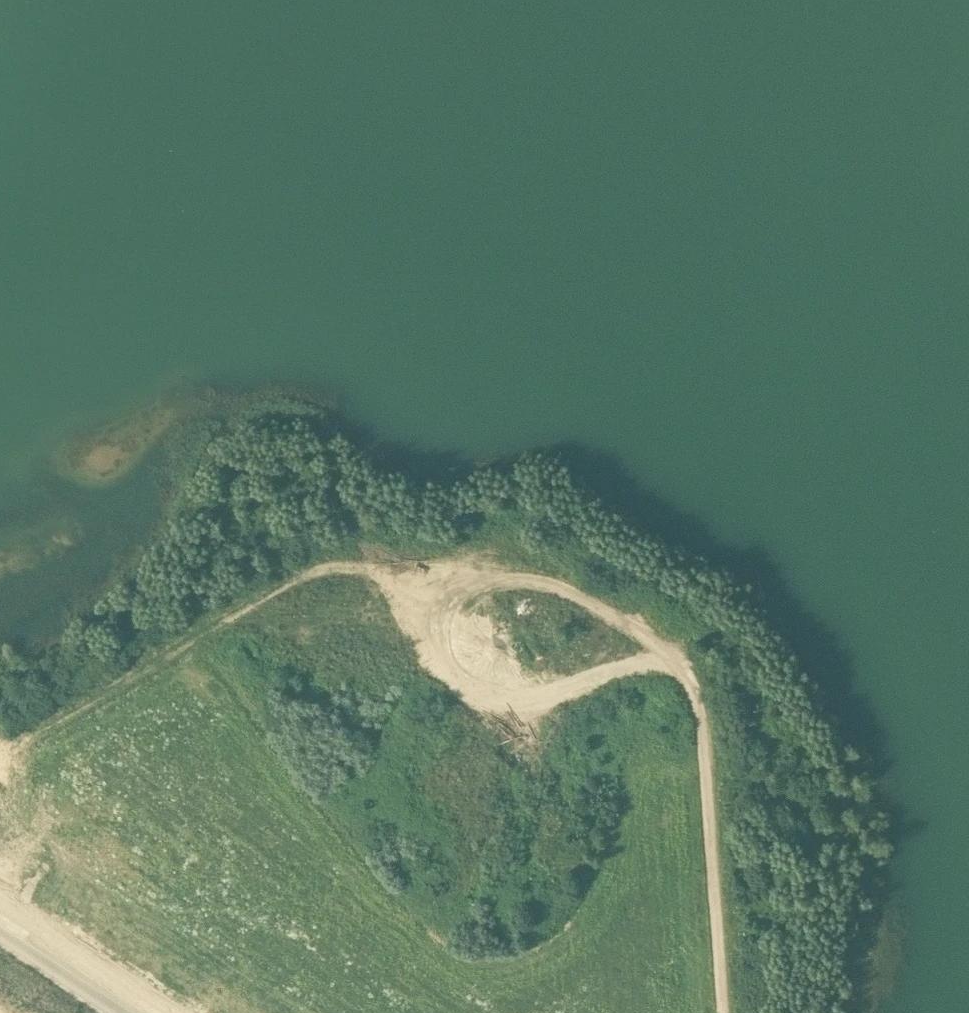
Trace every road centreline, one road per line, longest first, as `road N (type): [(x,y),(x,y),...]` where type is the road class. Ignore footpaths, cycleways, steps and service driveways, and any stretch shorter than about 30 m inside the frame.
road 1 (track): [(721,1012),(702,729),(689,683),(642,633),(592,602),(544,584),(414,572),(425,646),(443,676),(468,694),(527,702),(657,660)]
road 2 (track): [(33,740),(291,582),(366,564),(414,572)]
road 3 (unclassified): [(122,1012),(0,933)]

